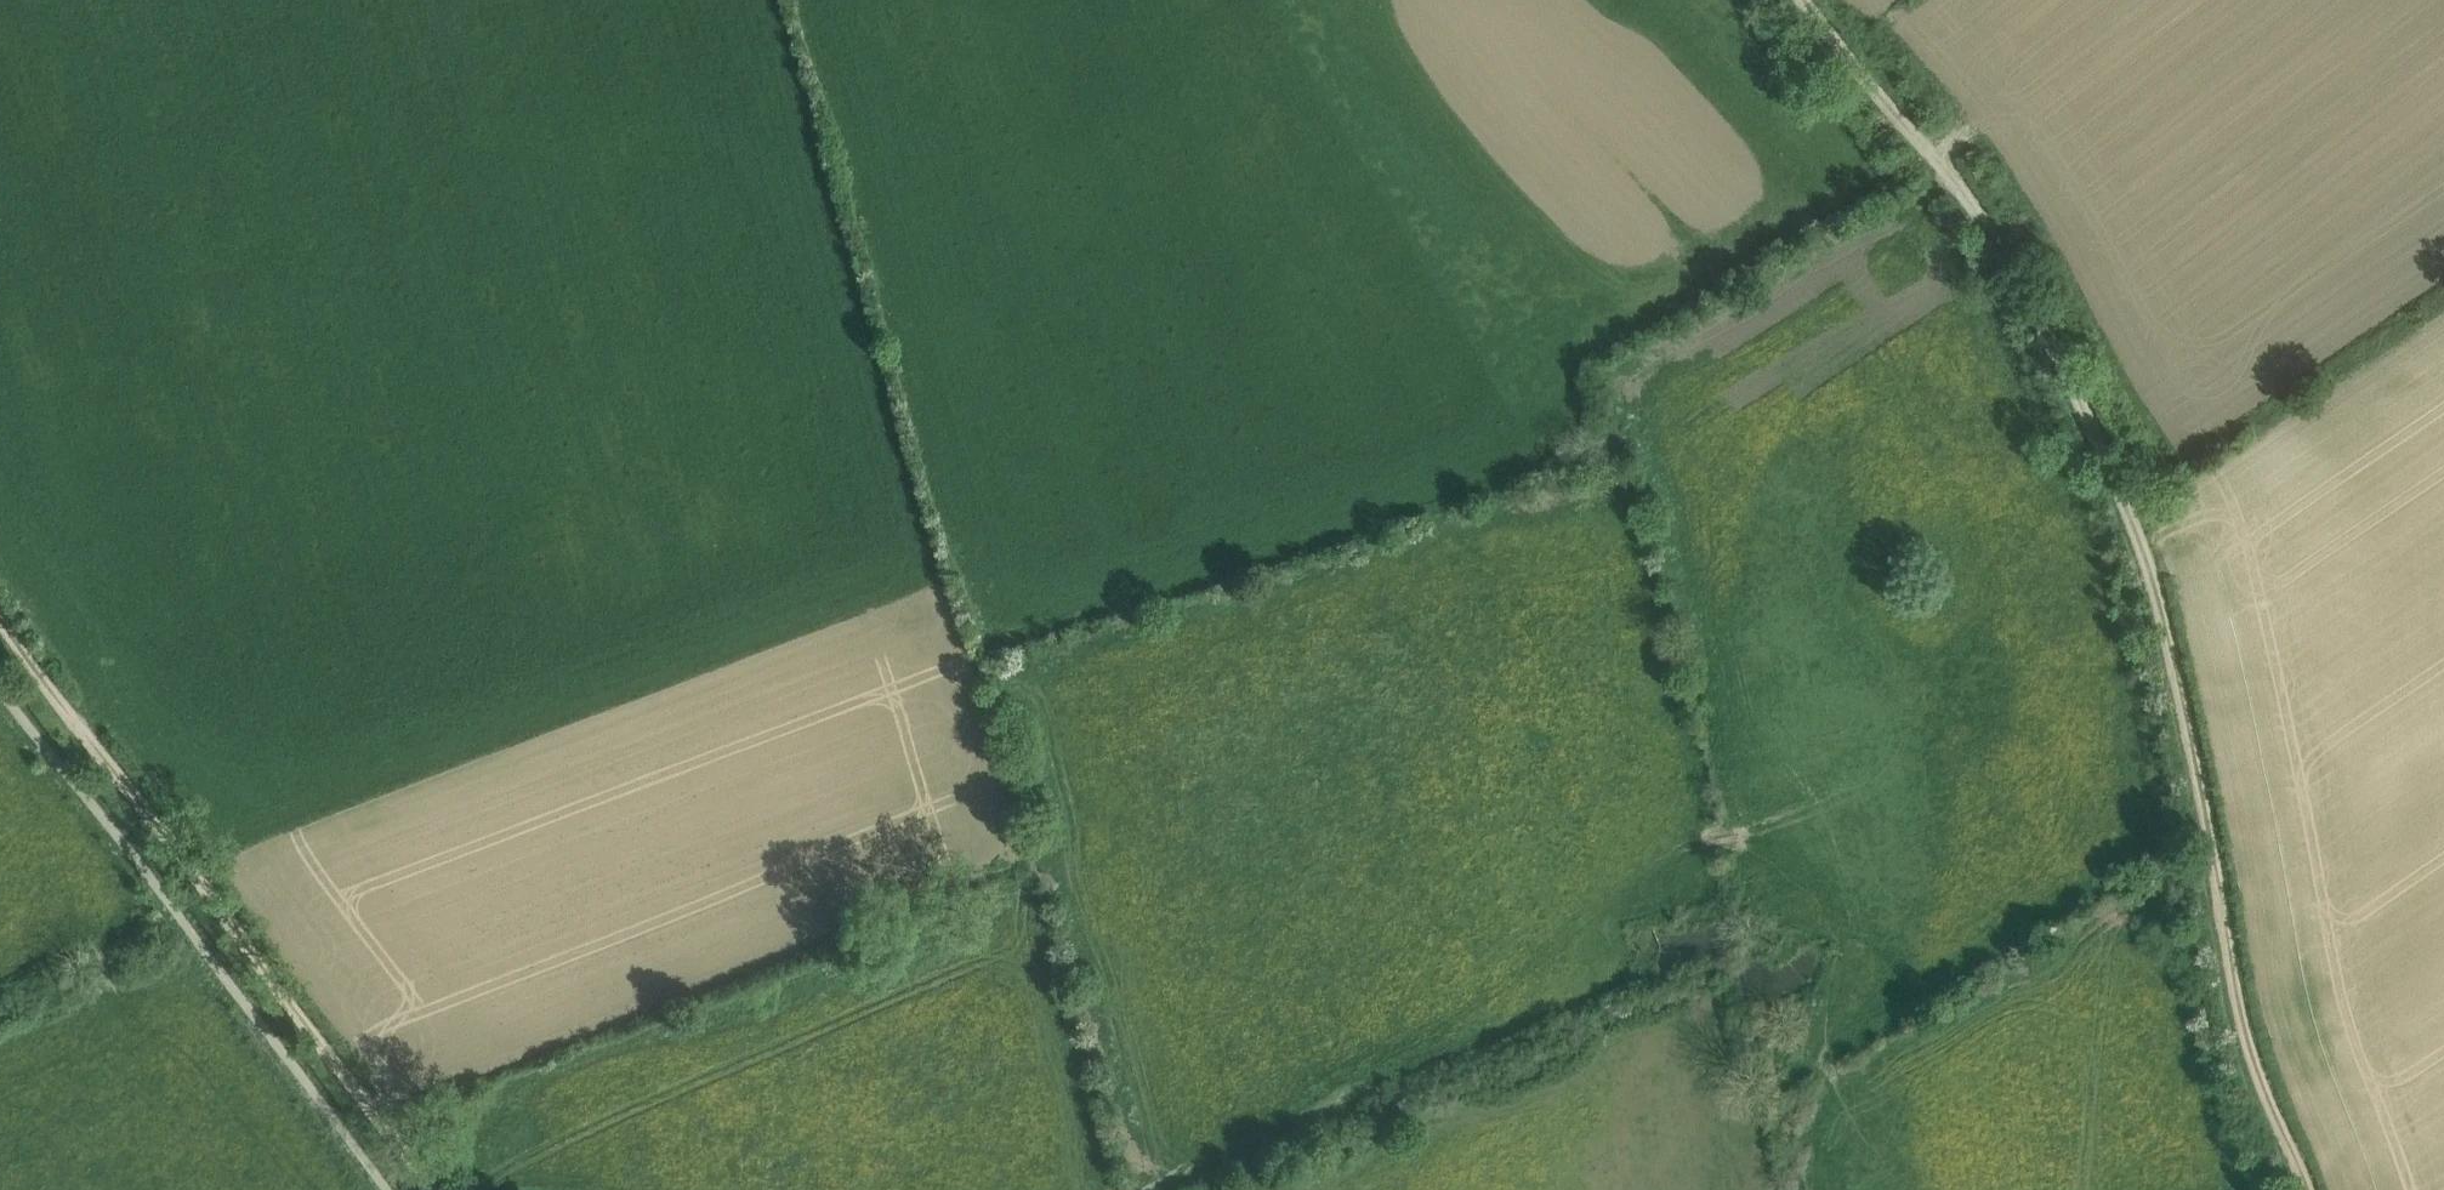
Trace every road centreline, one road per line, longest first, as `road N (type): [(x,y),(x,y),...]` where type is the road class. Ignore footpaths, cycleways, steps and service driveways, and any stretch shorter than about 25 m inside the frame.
road 1 (track): [(2306,1189),(2255,1062),(2167,637),(2128,510),(2007,260),(1951,174),(1802,0)]
road 2 (track): [(434,1189),(0,617)]

